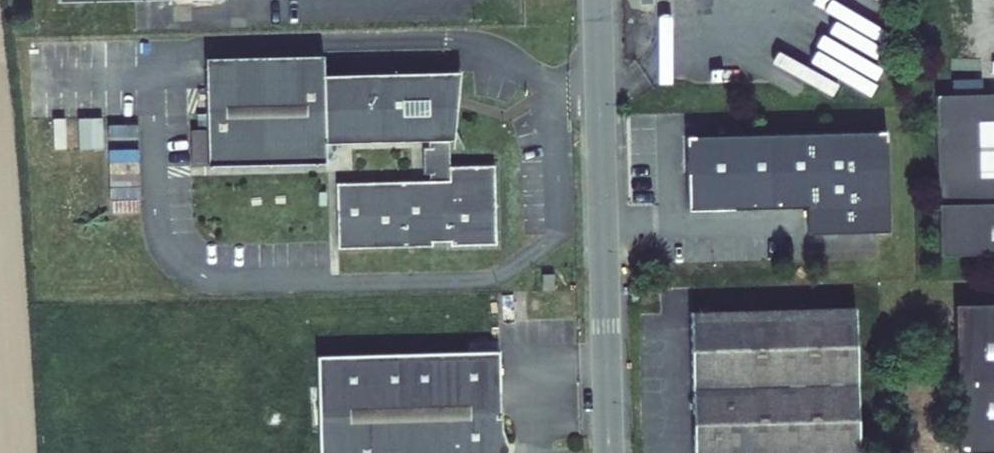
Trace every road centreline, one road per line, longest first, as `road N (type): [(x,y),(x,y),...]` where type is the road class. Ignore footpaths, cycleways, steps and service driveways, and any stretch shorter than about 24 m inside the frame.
road 1 (unclassified): [(597,0),(608,452)]

